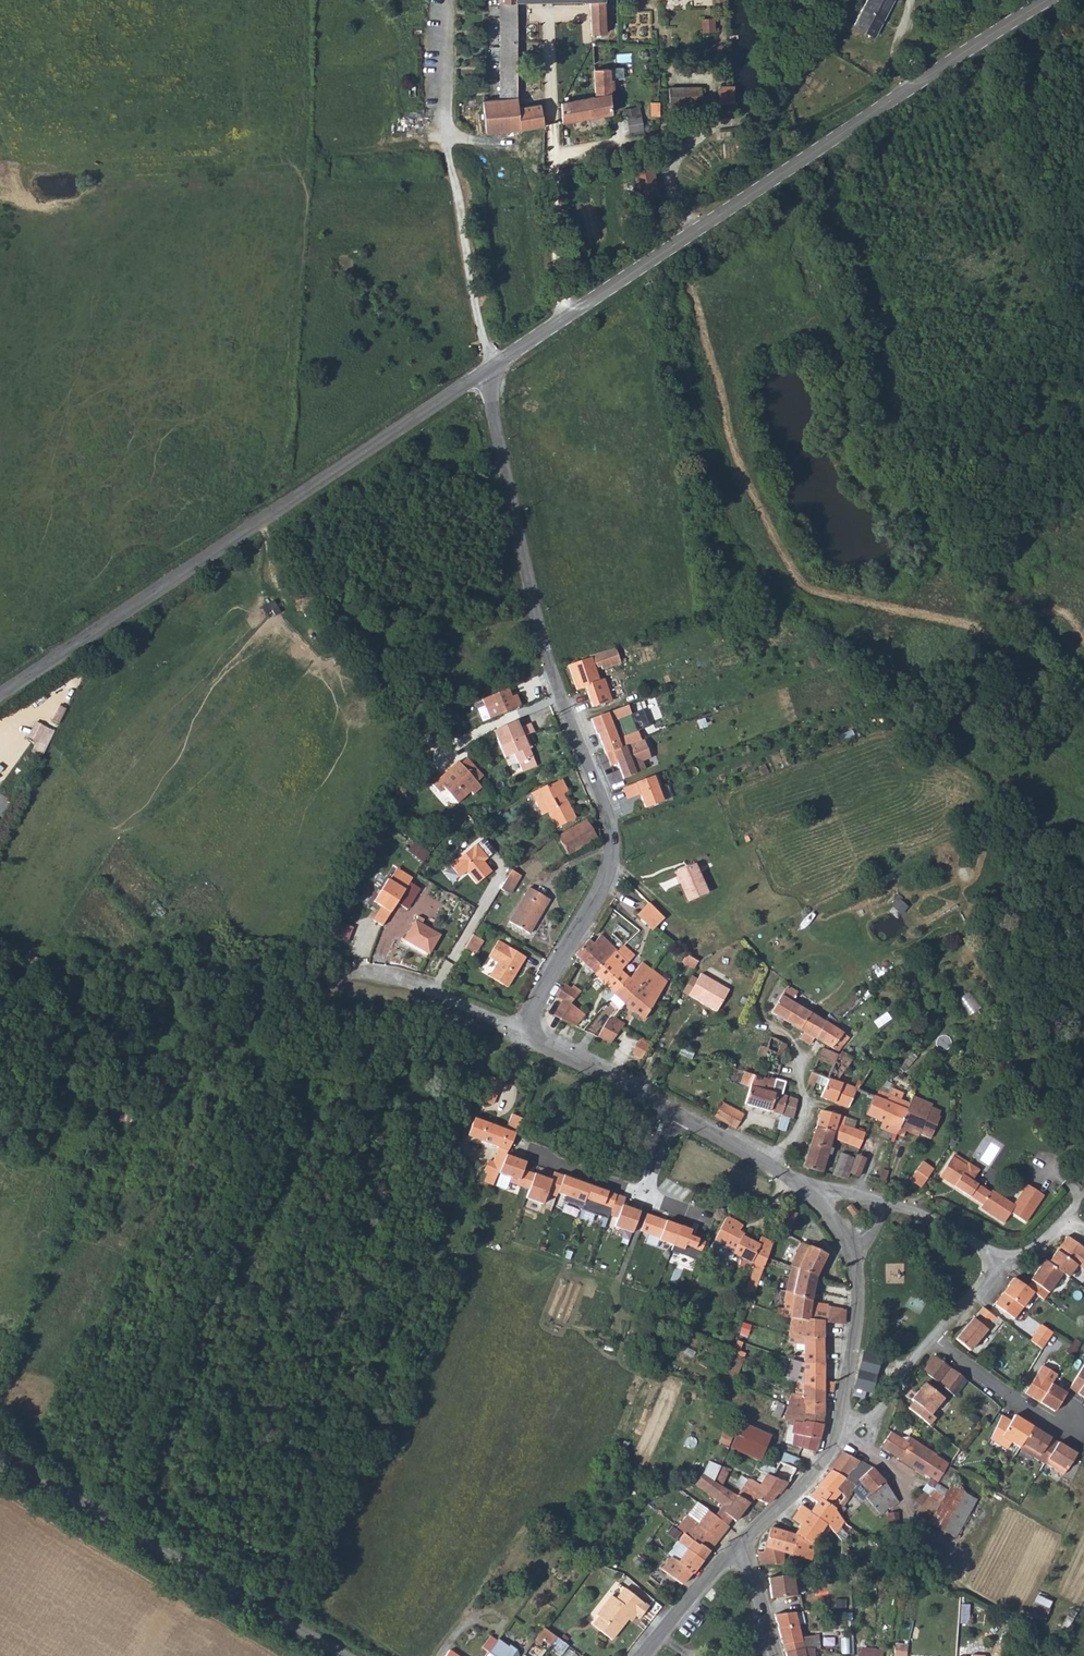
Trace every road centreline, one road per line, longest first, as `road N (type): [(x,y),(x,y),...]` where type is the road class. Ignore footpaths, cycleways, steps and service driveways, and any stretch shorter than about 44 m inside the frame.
road 1 (residential): [(485,369),(544,649),(612,835),(613,862),(519,1035)]
road 2 (tertiary): [(485,369),(1046,0)]
road 3 (tertiary): [(0,696),(485,369)]
road 4 (residential): [(341,1655),(0,1460)]
road 5 (track): [(372,979),(194,1007),(34,978)]
road 6 (residential): [(858,1269),(831,1451)]
road 7 (residential): [(519,1035),(677,1116)]
road 8 (track): [(552,150),(565,315)]
road 9 (residential): [(937,1340),(1045,1421),(1074,1419)]
road 10 (residential): [(519,1035),(430,990),(372,979)]
road 11 (residential): [(745,1547),(713,1571),(644,1655)]
road 12 (residential): [(849,1435),(937,1340)]
road 13 (residential): [(831,1451),(745,1547)]
road 14 (residential): [(767,1161),(800,1127),(805,1107),(794,1049)]
road 15 (residential): [(887,1207),(944,1227),(996,1262)]

